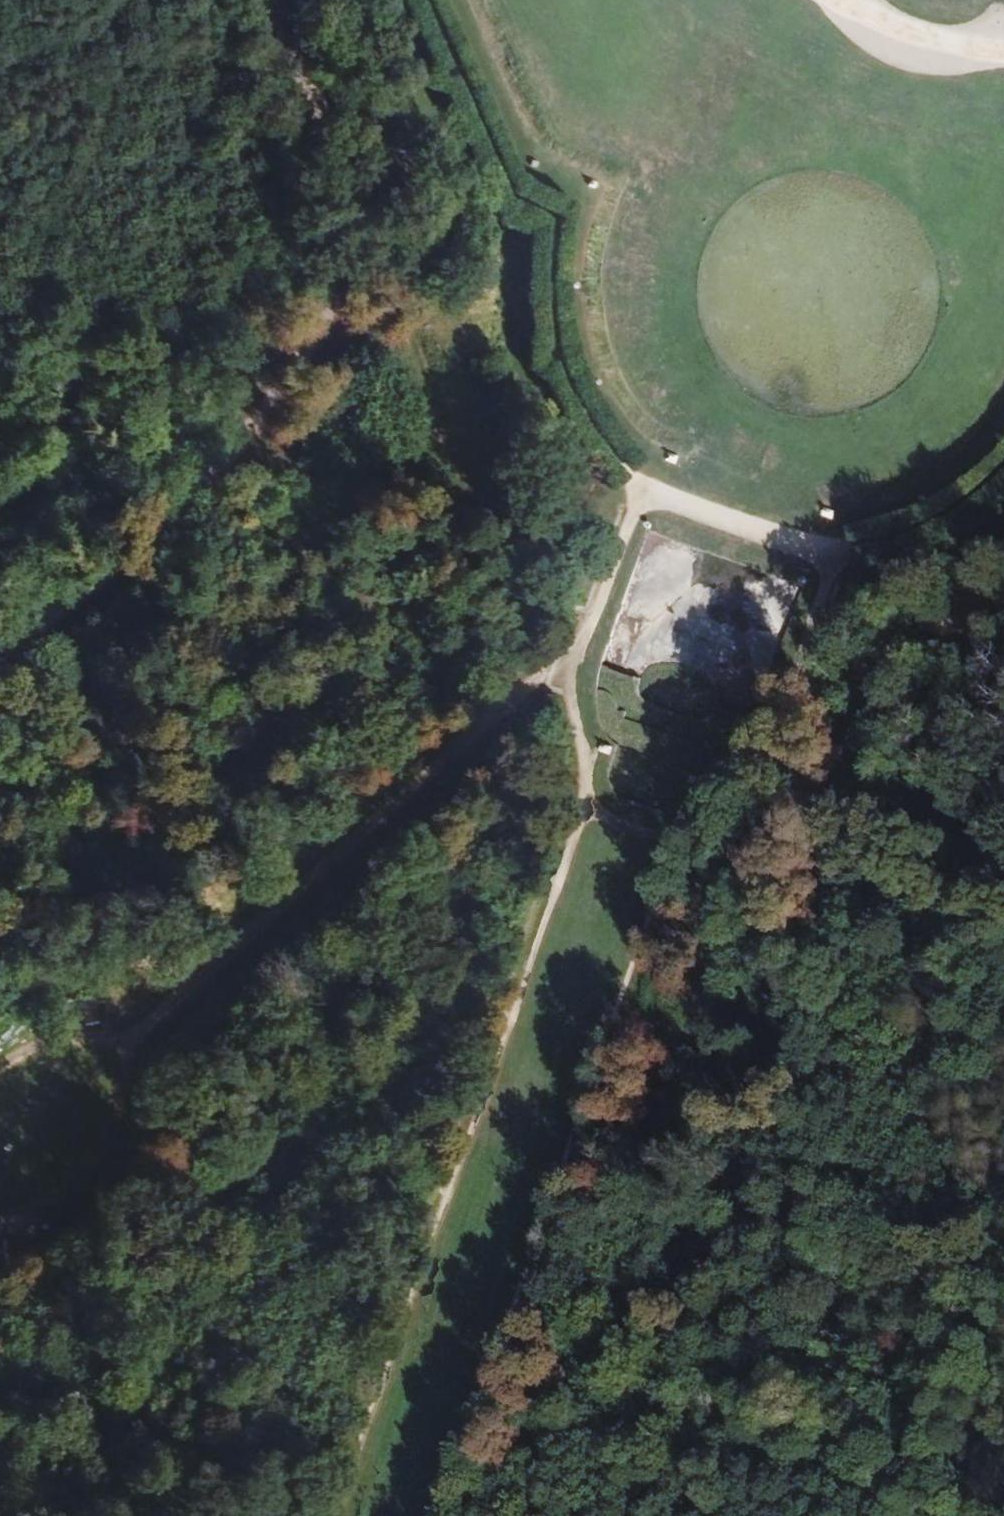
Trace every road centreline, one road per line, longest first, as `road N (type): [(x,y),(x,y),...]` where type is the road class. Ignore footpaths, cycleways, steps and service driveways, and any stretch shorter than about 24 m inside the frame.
road 1 (track): [(0,659),(186,497),(302,359),(341,279),(343,176),(266,0)]
road 2 (track): [(341,279),(380,306),(447,471),(589,606)]
road 3 (track): [(794,678),(881,670),(1003,605)]
road 4 (track): [(1003,62),(910,49),(829,0)]

